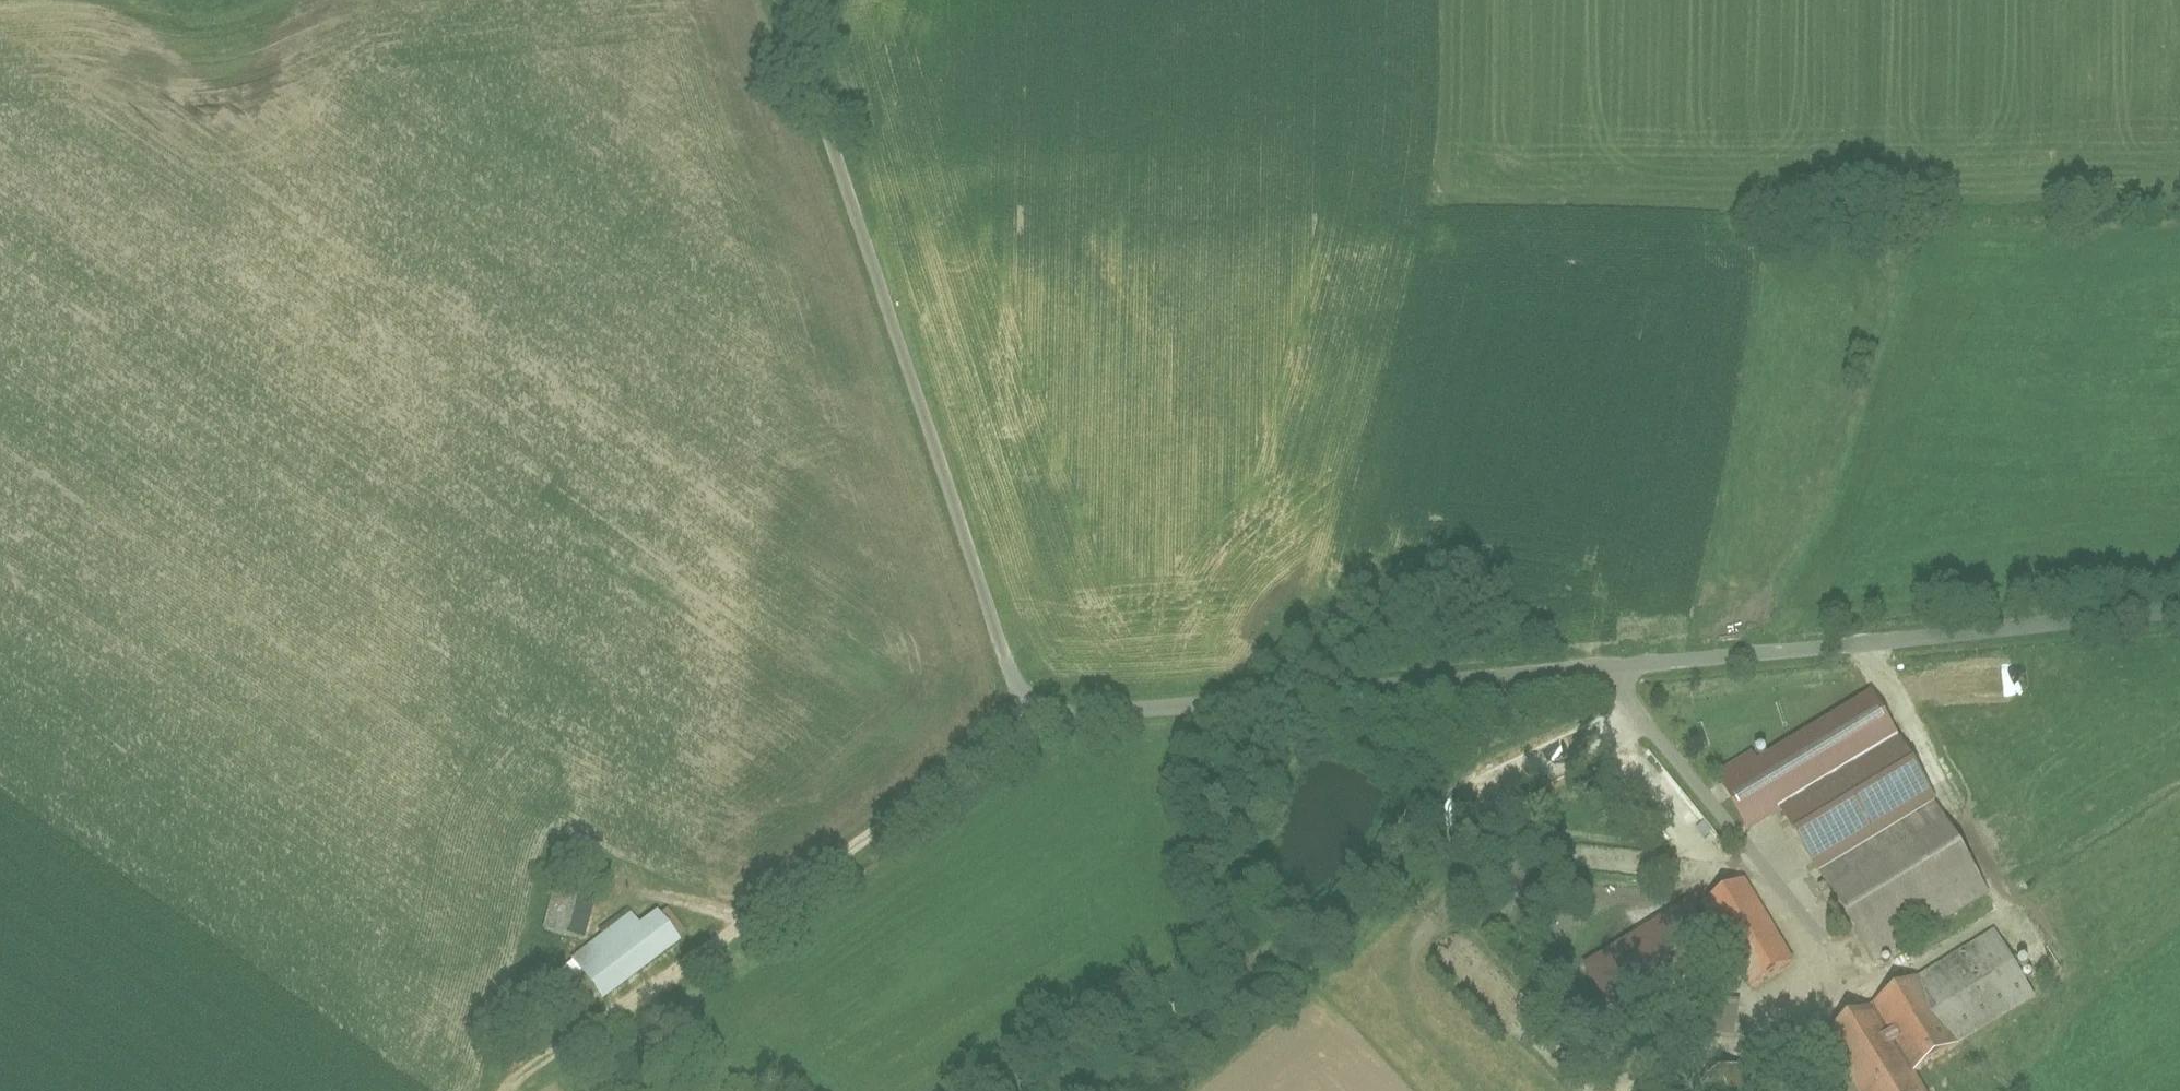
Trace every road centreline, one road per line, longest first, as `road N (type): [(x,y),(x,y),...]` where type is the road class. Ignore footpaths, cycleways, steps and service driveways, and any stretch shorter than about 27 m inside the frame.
road 1 (residential): [(2179,613),(1263,700),(1048,710),(1011,680),(785,0)]

